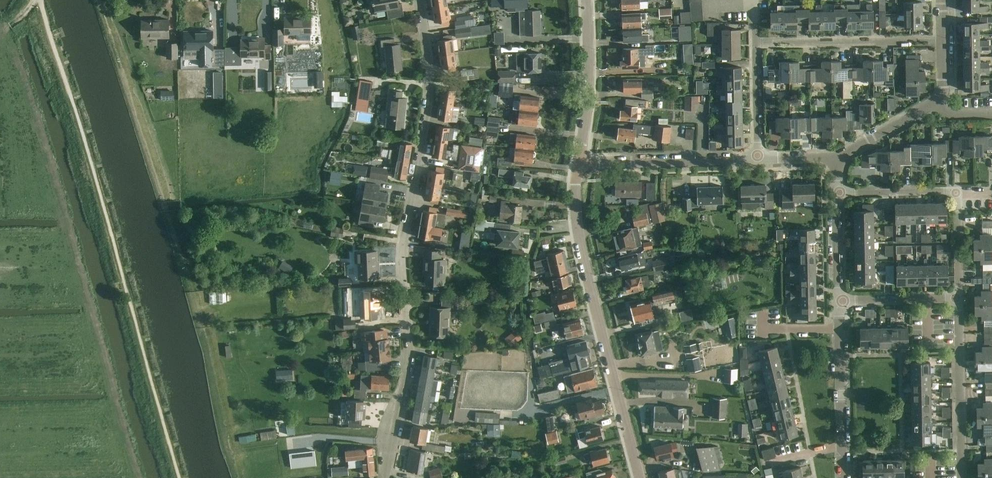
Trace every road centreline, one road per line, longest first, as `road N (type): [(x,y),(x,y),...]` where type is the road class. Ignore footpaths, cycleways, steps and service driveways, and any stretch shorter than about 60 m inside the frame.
road 1 (residential): [(384,477),(409,358),(403,251),(428,97),(418,0)]
road 2 (unclassified): [(642,477),(578,234),(578,164)]
road 3 (residential): [(756,43),(943,40)]
road 4 (residential): [(964,477),(959,297)]
road 5 (unclassified): [(578,164),(755,156)]
road 6 (residential): [(841,477),(839,300)]
road 7 (unclassified): [(578,164),(586,0)]
road 8 (residential): [(839,300),(959,297)]
road 9 (residential): [(957,192),(837,194)]

